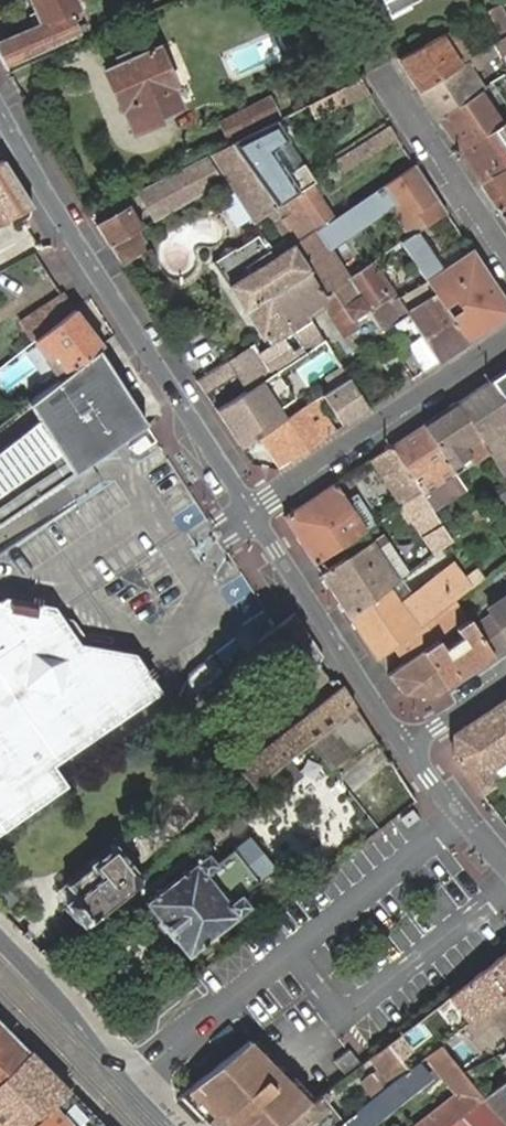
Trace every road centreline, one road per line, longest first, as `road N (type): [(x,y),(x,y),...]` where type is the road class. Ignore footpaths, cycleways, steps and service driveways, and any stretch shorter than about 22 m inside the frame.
road 1 (residential): [(0,110),(251,511)]
road 2 (residential): [(505,341),(251,511)]
road 3 (residential): [(251,511),(405,748)]
road 4 (secondary): [(157,1125),(0,940)]
road 5 (residential): [(386,66),(505,249)]
road 6 (residential): [(405,748),(505,867)]
road 7 (residential): [(505,680),(405,748)]

